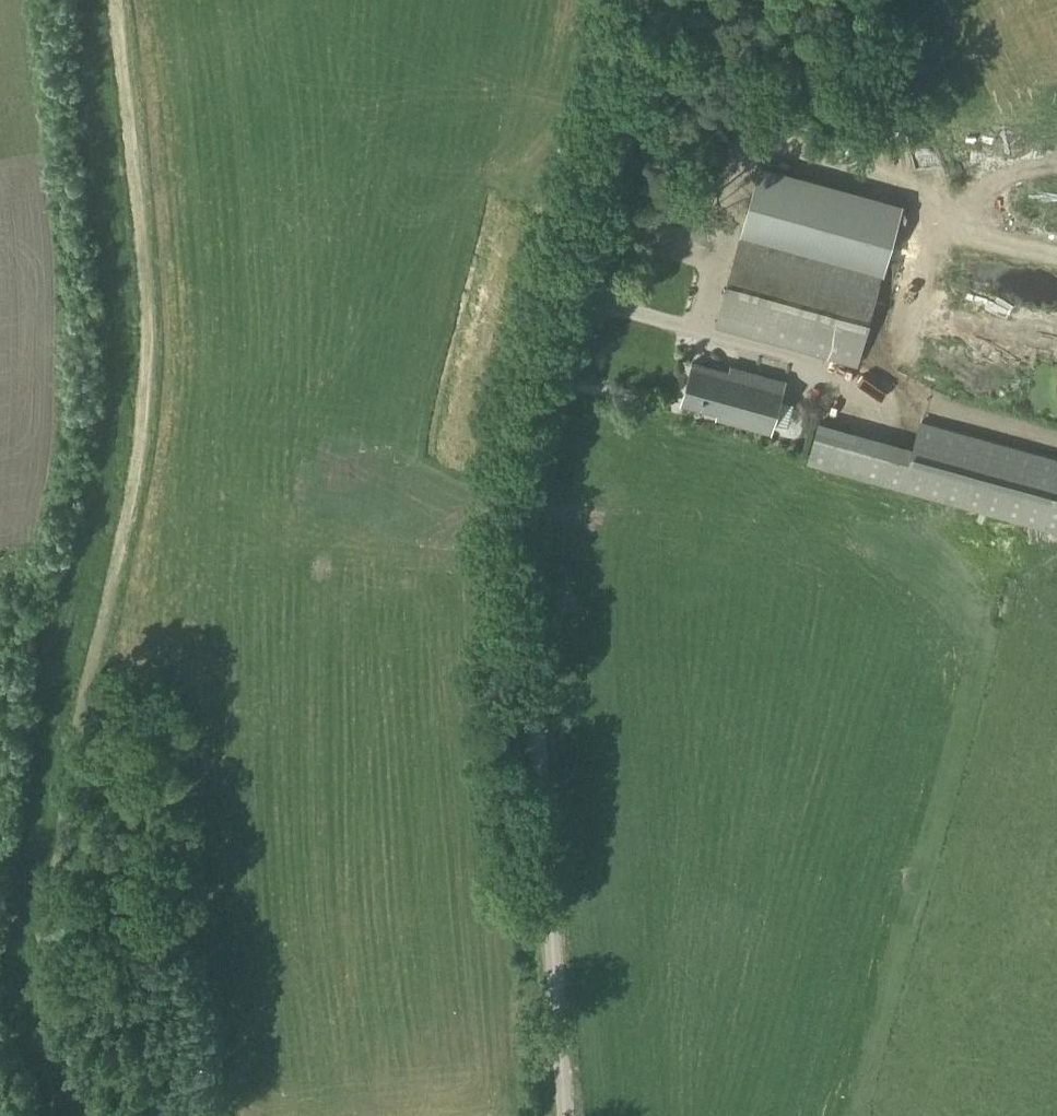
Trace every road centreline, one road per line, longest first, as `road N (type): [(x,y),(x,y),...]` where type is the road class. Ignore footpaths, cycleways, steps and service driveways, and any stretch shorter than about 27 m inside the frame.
road 1 (unclassified): [(570,1115),(528,574),(535,459),(664,0)]

